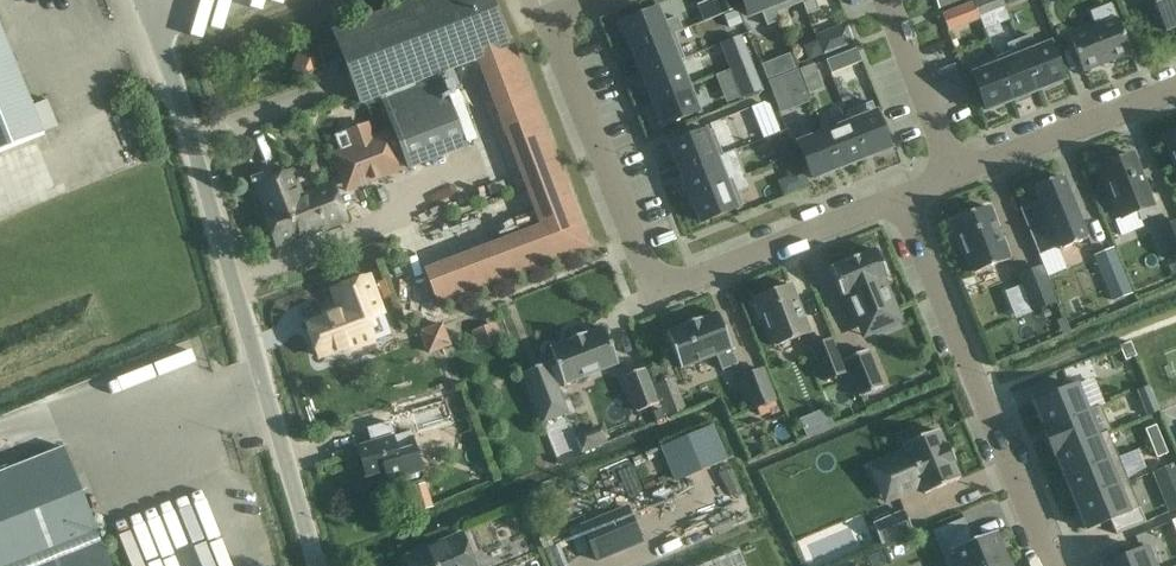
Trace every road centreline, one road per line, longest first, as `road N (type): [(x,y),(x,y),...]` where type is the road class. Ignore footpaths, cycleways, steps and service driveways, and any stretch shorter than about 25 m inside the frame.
road 1 (unclassified): [(316,565),(171,71),(142,0)]
road 2 (residential): [(902,196),(685,277),(658,274),(641,262),(560,42),(560,20),(591,0)]
road 3 (residential): [(902,196),(1053,565)]
road 4 (residential): [(1175,86),(960,172)]
road 5 (residential): [(889,0),(960,172)]

